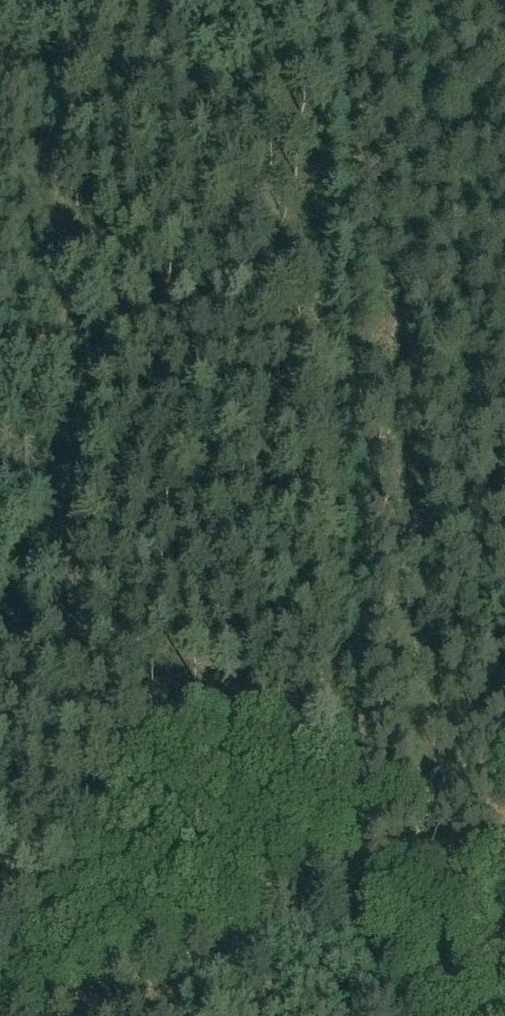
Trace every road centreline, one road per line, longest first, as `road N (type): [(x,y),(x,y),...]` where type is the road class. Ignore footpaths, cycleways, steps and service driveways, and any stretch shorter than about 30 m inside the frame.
road 1 (track): [(23,1015),(336,873),(382,879),(504,869)]

